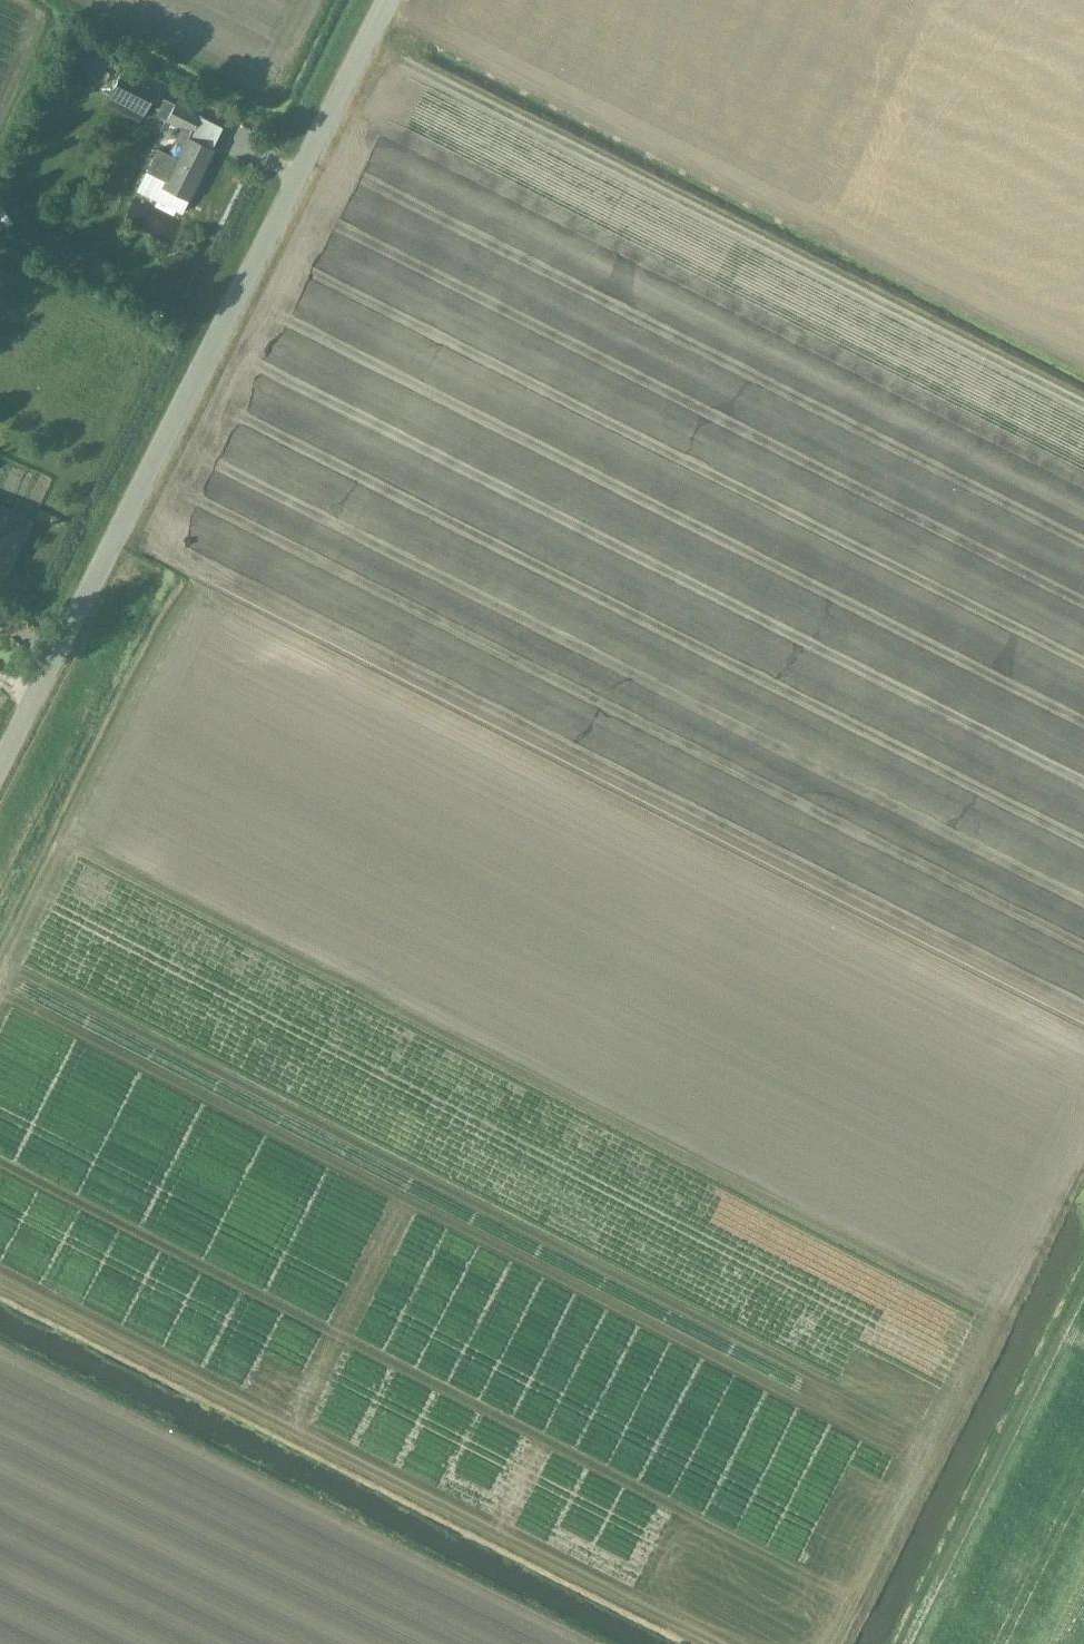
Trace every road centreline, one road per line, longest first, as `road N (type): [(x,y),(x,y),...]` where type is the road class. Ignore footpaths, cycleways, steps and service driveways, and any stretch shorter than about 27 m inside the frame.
road 1 (unclassified): [(0,770),(387,0)]

